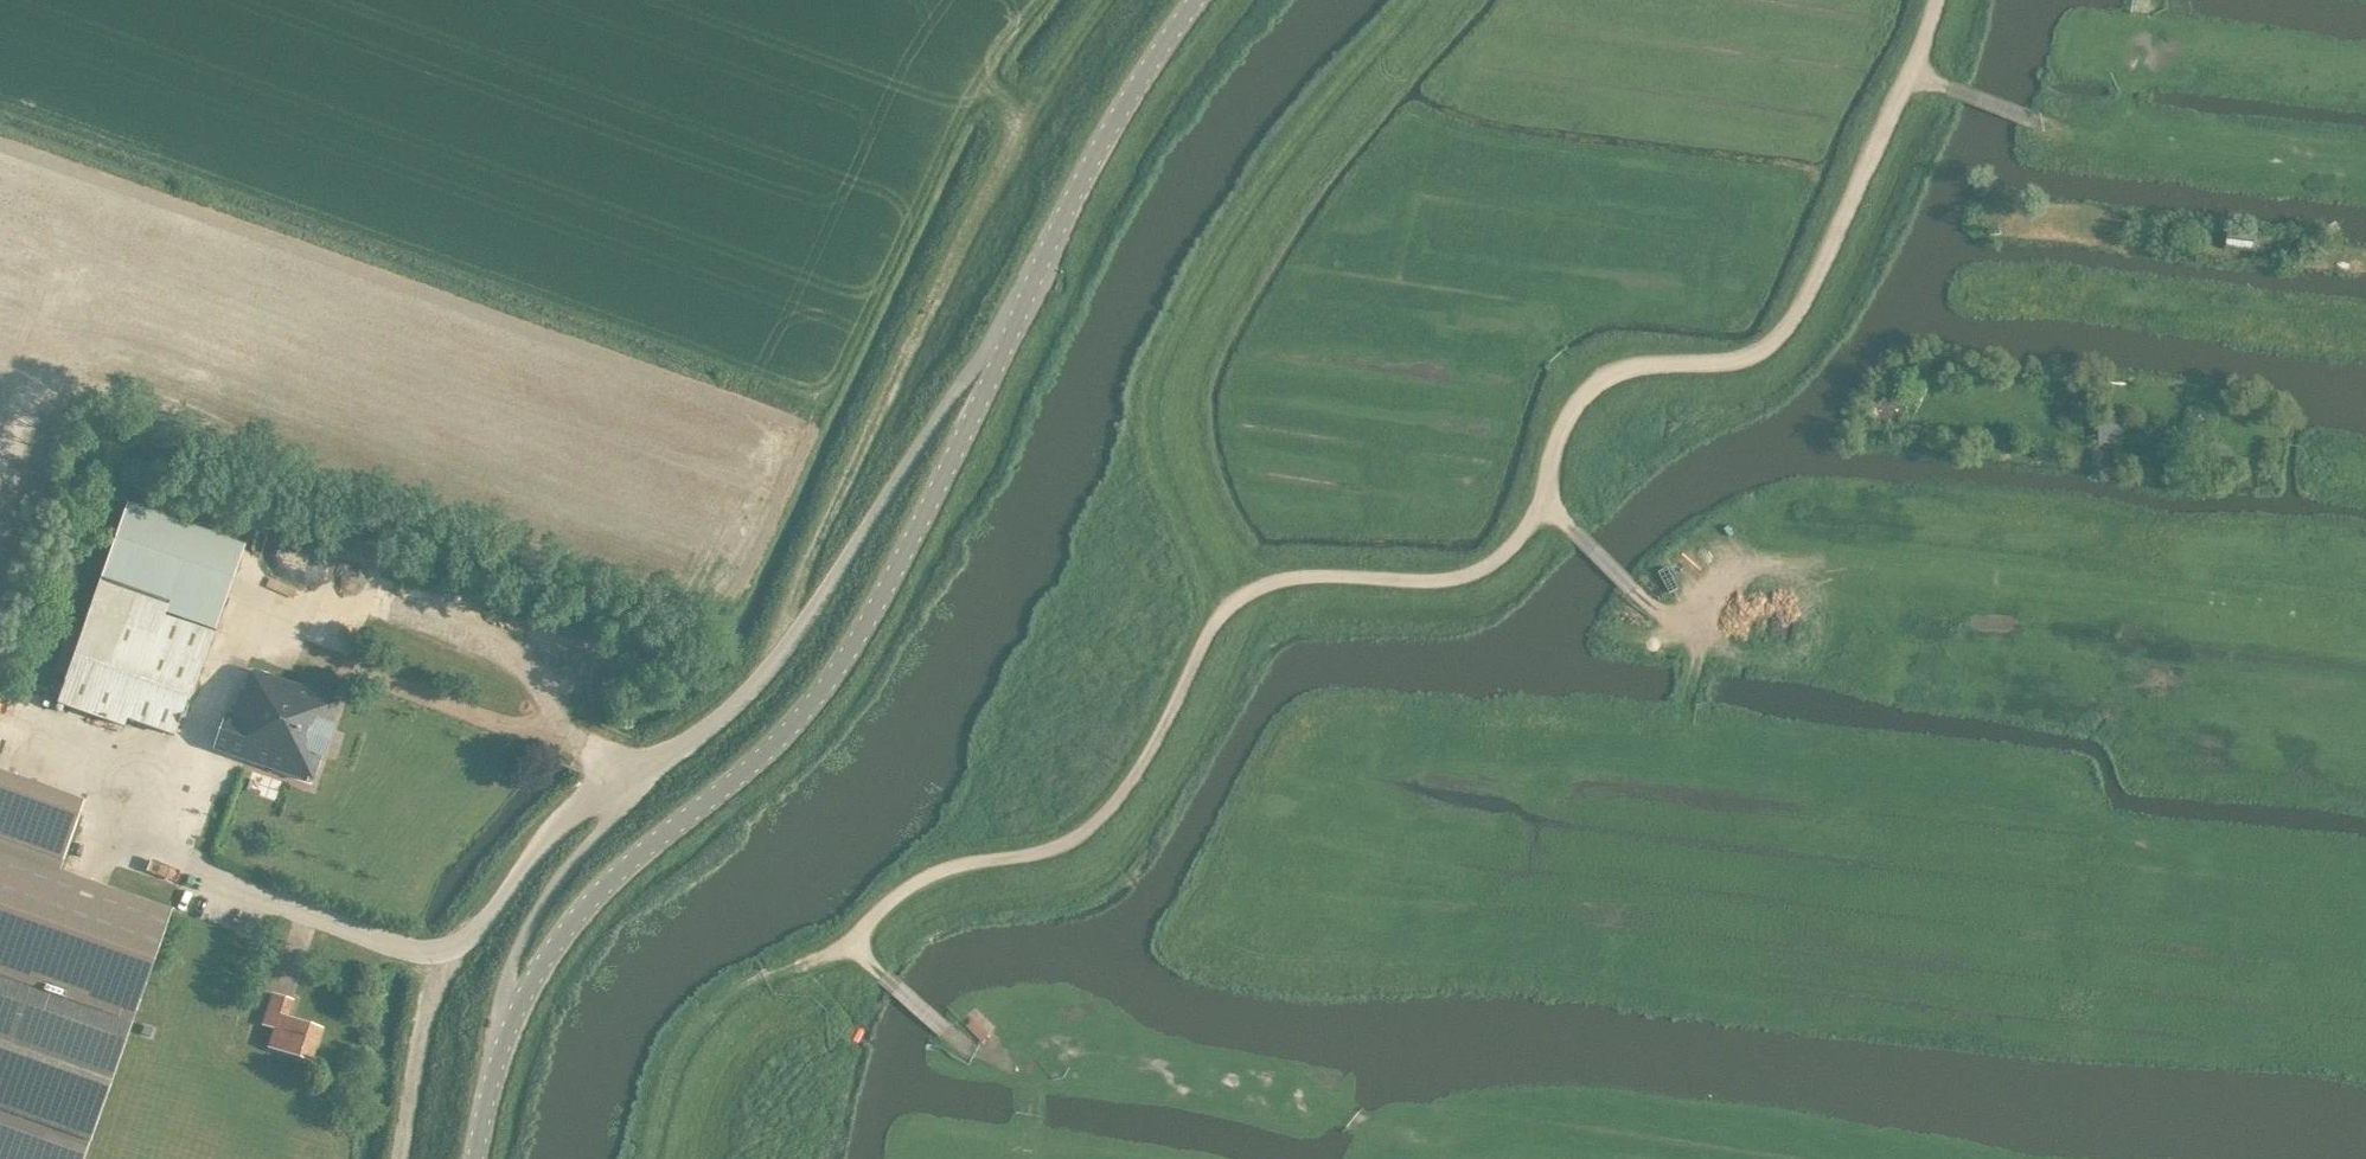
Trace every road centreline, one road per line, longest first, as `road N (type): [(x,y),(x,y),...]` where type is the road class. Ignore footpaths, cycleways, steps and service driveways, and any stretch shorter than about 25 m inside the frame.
road 1 (track): [(1932,0),(1921,46),(1806,292),(1760,349),(1628,365),(1599,379),(1563,421),(1526,525),(1474,569),(1443,578),(1303,573),(1238,592),(1219,608),(1130,775),(1092,821),(1046,847),(934,868),(901,886),(851,940),(804,959)]
road 2 (tertiary): [(1014,315),(871,610),(819,692),(783,736),(641,846),(576,911),(502,1018),(474,1158)]
road 3 (track): [(1539,501),(1669,612),(1751,552),(2365,612)]
road 4 (tertiary): [(1014,315),(1119,108),(1195,0)]
road 5 (track): [(1019,1126),(1024,1079),(1002,1054),(962,1045),(851,940)]

